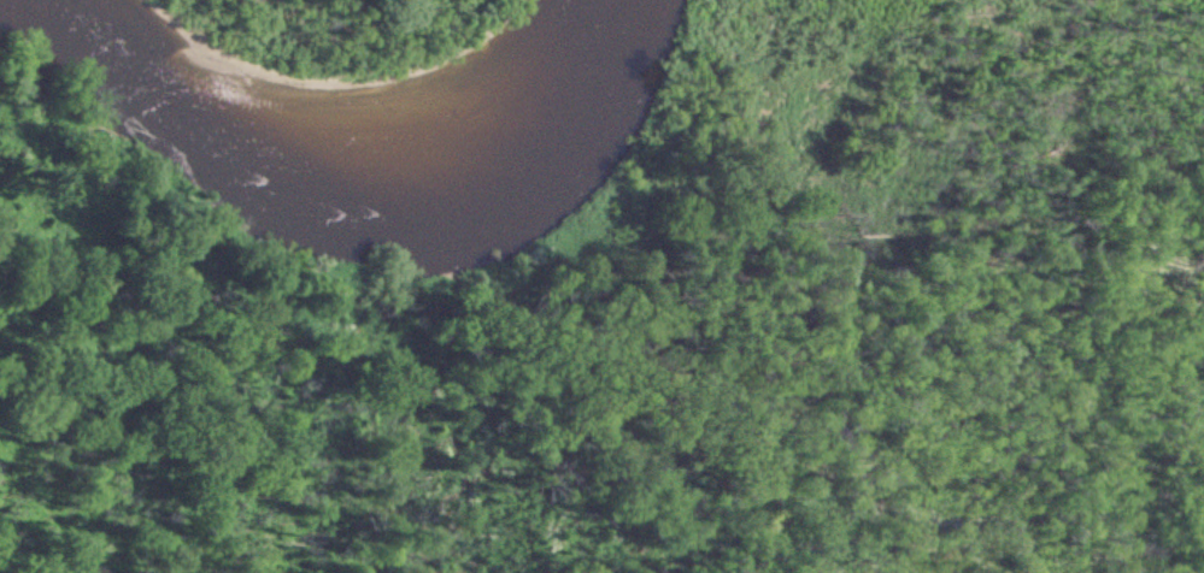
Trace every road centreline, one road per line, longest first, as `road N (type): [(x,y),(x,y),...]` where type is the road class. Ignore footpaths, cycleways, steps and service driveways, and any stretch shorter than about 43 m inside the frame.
road 1 (residential): [(725,0),(634,89)]

